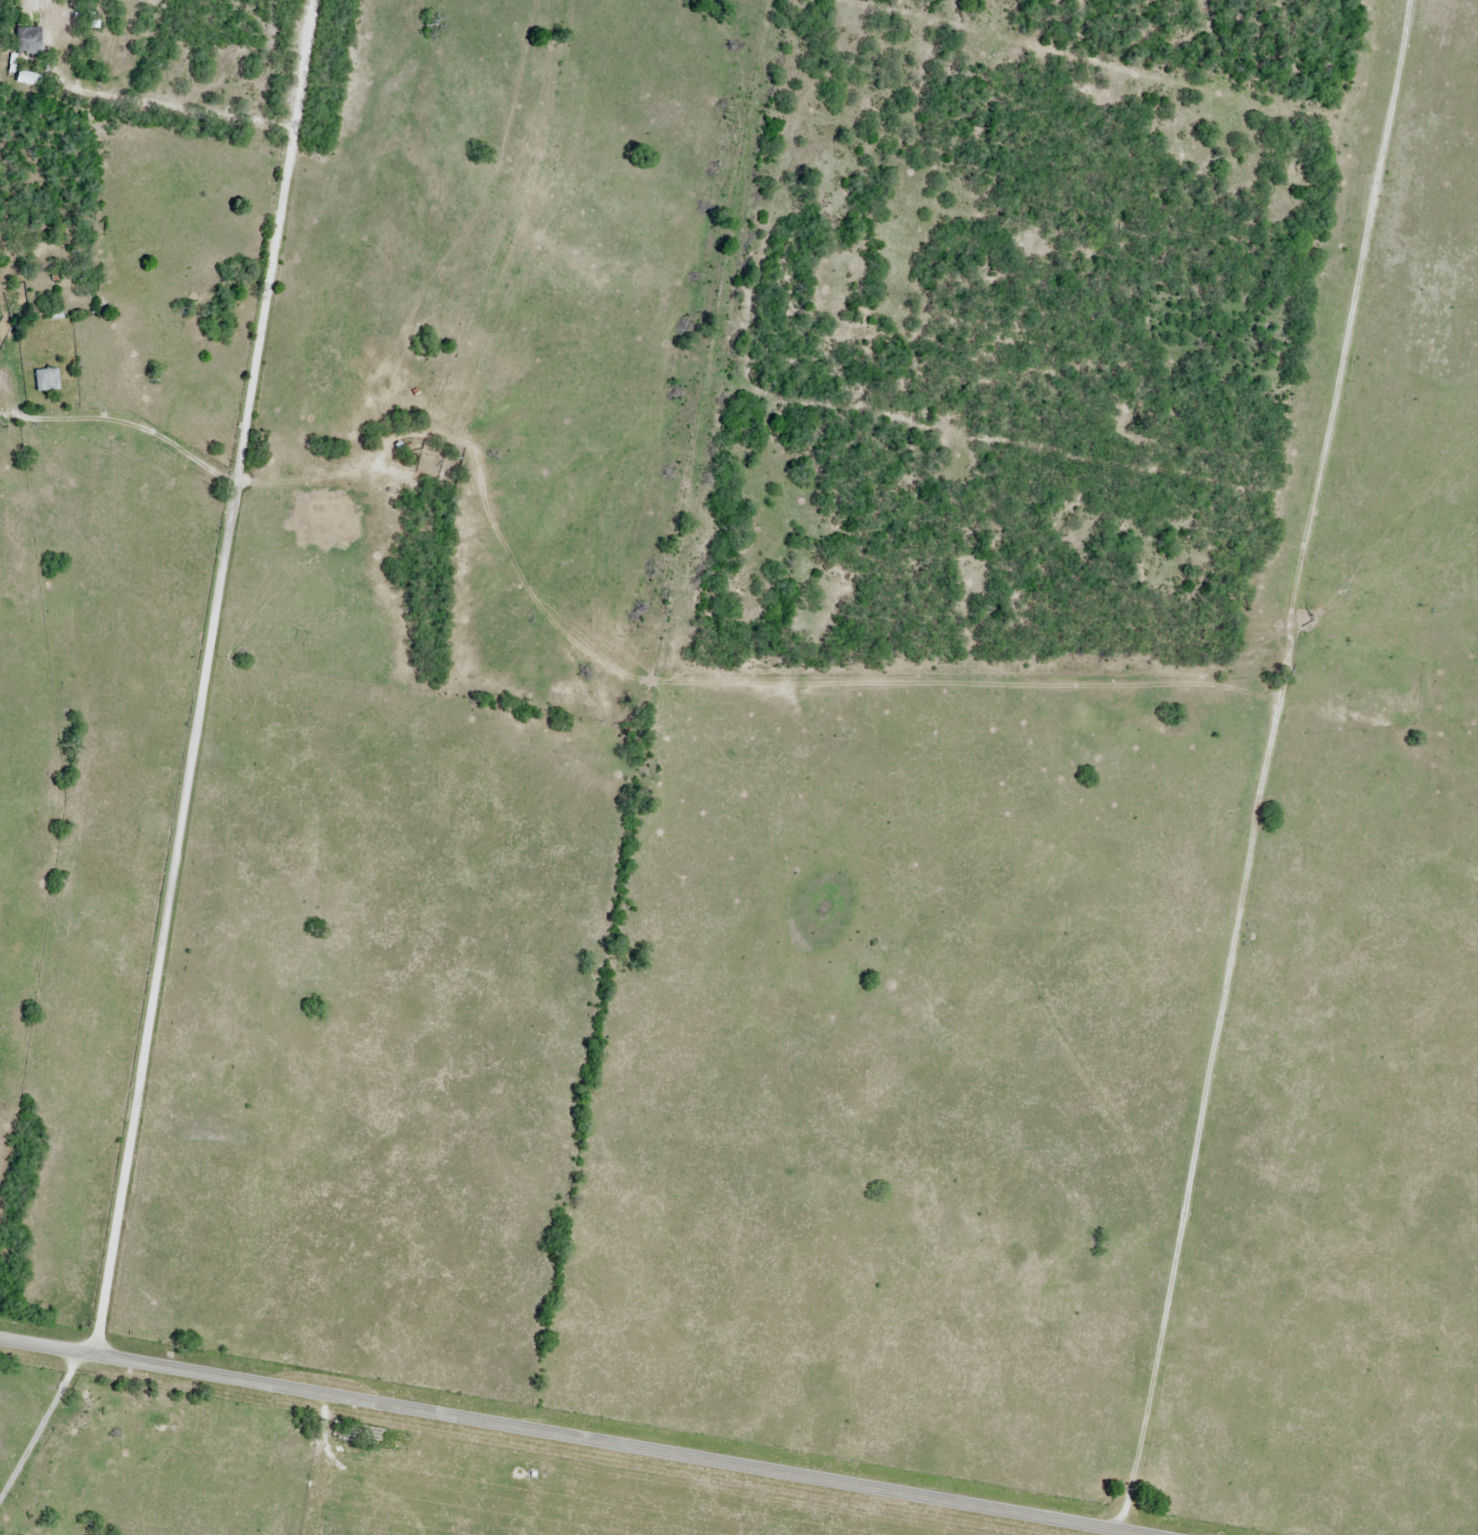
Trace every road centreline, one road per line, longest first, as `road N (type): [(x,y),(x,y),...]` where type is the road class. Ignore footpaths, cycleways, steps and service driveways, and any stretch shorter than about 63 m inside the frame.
road 1 (residential): [(94,1355),(314,0)]
road 2 (tertiary): [(0,1338),(1146,1534)]

